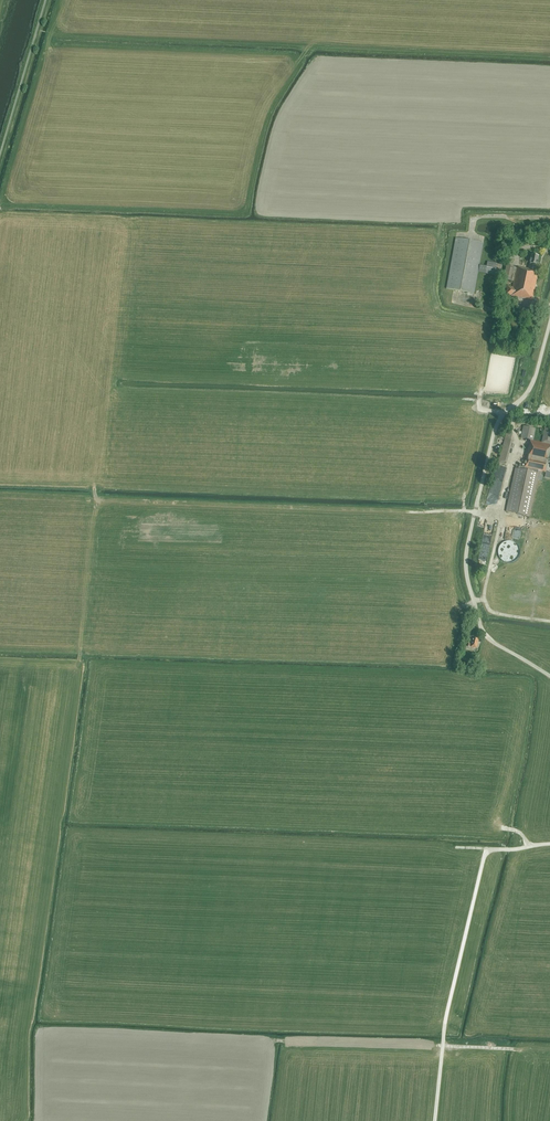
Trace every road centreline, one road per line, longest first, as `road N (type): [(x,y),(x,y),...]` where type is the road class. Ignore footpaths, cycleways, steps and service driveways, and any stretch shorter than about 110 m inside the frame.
road 1 (unclassified): [(549,676),(484,634),(465,564),(494,430),(533,382),(549,321)]
road 2 (track): [(549,843),(487,852),(446,1021),(443,1045),(514,1049)]
road 3 (track): [(500,517),(487,606),(549,621)]

